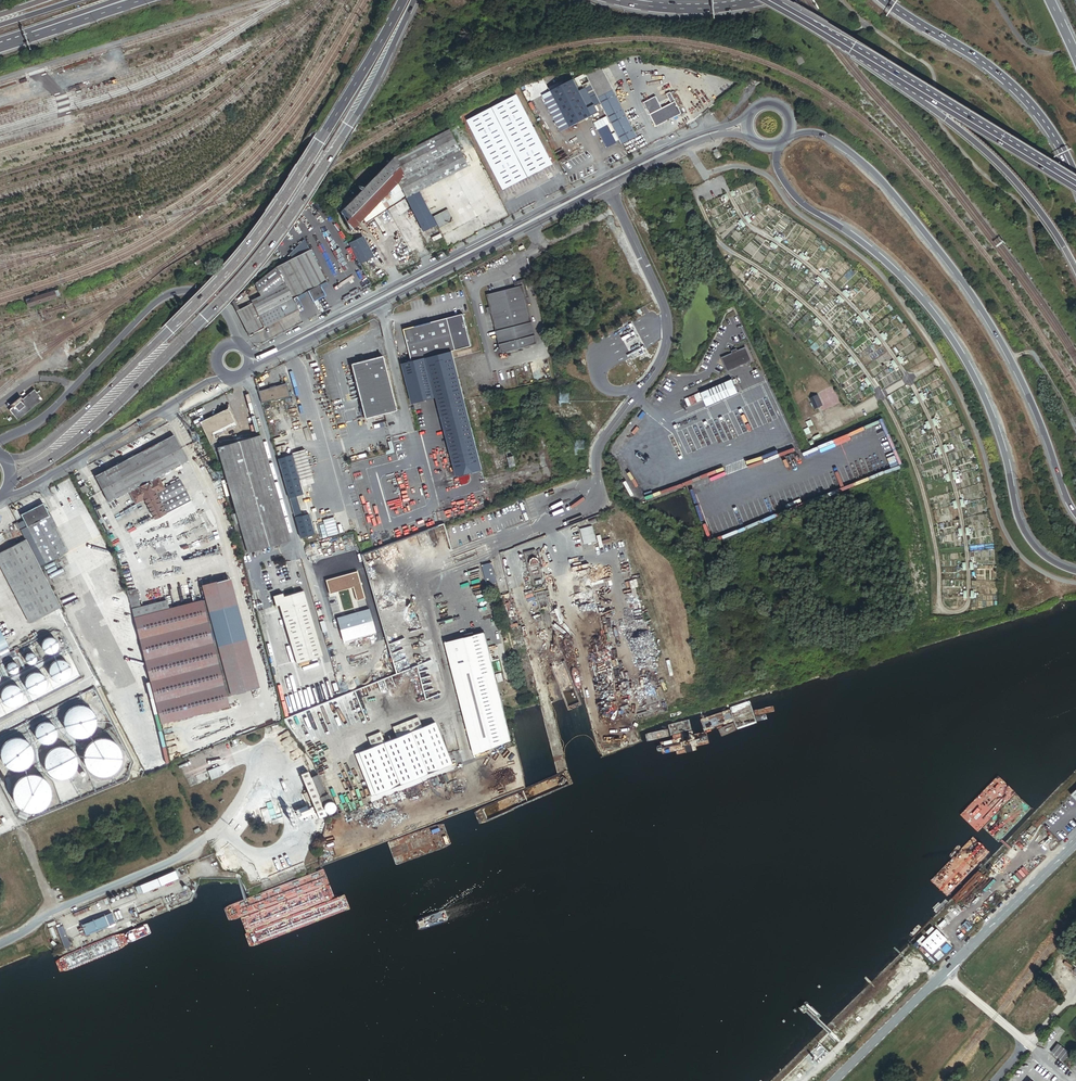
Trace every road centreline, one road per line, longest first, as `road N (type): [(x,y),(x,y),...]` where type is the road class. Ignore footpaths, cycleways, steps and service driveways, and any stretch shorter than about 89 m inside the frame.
road 1 (track): [(707,179),(728,193),(749,226),(851,305),(909,379),(957,498),(969,589),(961,610),(941,604),(922,488),(882,395),(818,316),(716,238),(702,205),(707,184)]
road 2 (trunk): [(1075,571),(1045,556),(1022,526),(998,432),(956,345),(890,266),(799,201),(779,172),(779,145)]
road 3 (secondary): [(723,132),(662,154),(251,359)]
road 4 (motorway): [(789,136),(824,135),(866,166),(951,268),(1021,380),(1075,514)]
road 5 (trunk): [(174,346),(257,263),(338,141),(414,0)]
road 6 (trunk): [(403,0),(278,209),(163,340)]
road 7 (tertiary): [(1075,843),(834,1080)]
road 8 (secondary): [(239,343),(233,320),(213,298),(195,288),(173,291),(45,417),(0,441)]
road 9 (primary): [(875,61),(1011,175),(1075,269)]
road 10 (secondary): [(5,494),(41,482),(207,382),(229,377)]
road 11 (trunk): [(884,0),(996,72),(1034,109),(1068,160)]
road 12 (primary): [(1075,183),(875,61)]
road 13 (trunk): [(9,484),(86,433),(174,346)]
road 14 (trunk): [(163,340),(50,442),(28,458),(5,460)]

